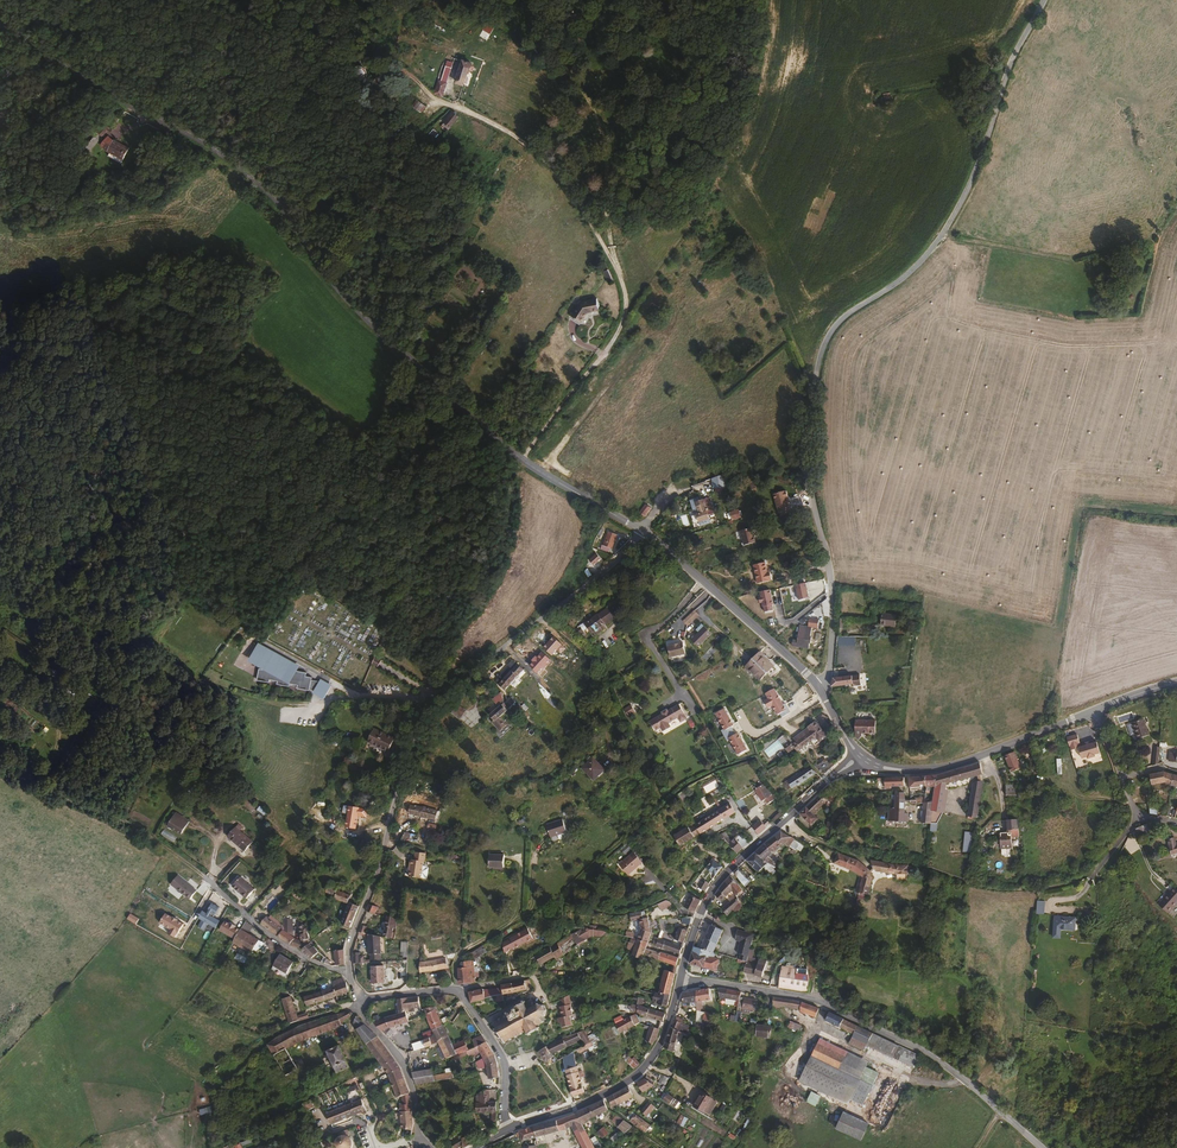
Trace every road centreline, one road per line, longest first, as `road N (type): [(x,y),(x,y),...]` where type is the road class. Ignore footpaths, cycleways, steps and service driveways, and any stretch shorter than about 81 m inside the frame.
road 1 (secondary): [(642,531),(538,470),(477,421),(347,298),(284,209),(244,168),(0,25)]
road 2 (unclassified): [(820,689),(830,586),(805,469),(824,347),(841,320),(903,278),(943,233),(967,193),(1013,60),(1045,0)]
road 3 (track): [(620,330),(626,302),(617,270),(549,162),(496,125),(433,98),(403,70),(216,17),(195,0)]
road 4 (track): [(431,692),(445,651),(499,561),(522,458),(620,330)]
road 5 (residential): [(1042,1147),(943,1063),(834,1008),(680,981)]
road 6 (track): [(620,330),(689,235),(731,148),(768,0)]
road 7 (track): [(50,791),(87,729),(150,707),(194,678),(287,704),(363,697)]
road 8 (residential): [(350,974),(350,944),(427,700)]
road 9 (residential): [(427,700),(611,568),(642,531)]
road 10 (residential): [(350,974),(302,960),(149,836)]
road 11 (secondary): [(1094,711),(947,766),(901,770),(862,756)]
road 12 (residential): [(508,1130),(630,1080),(662,1037),(680,981)]
road 13 (secondary): [(820,689),(642,531)]
road 14 (residential): [(680,981),(712,891),(782,821)]
road 15 (track): [(642,531),(669,491),(744,465),(805,469)]
road 16 (track): [(526,144),(602,0)]
road 17 (residential): [(1094,711),(1136,818),(1176,826)]
road 18 (residential): [(419,1141),(404,1065),(359,1003)]
road 19 (residential): [(458,990),(504,1061),(508,1130)]

